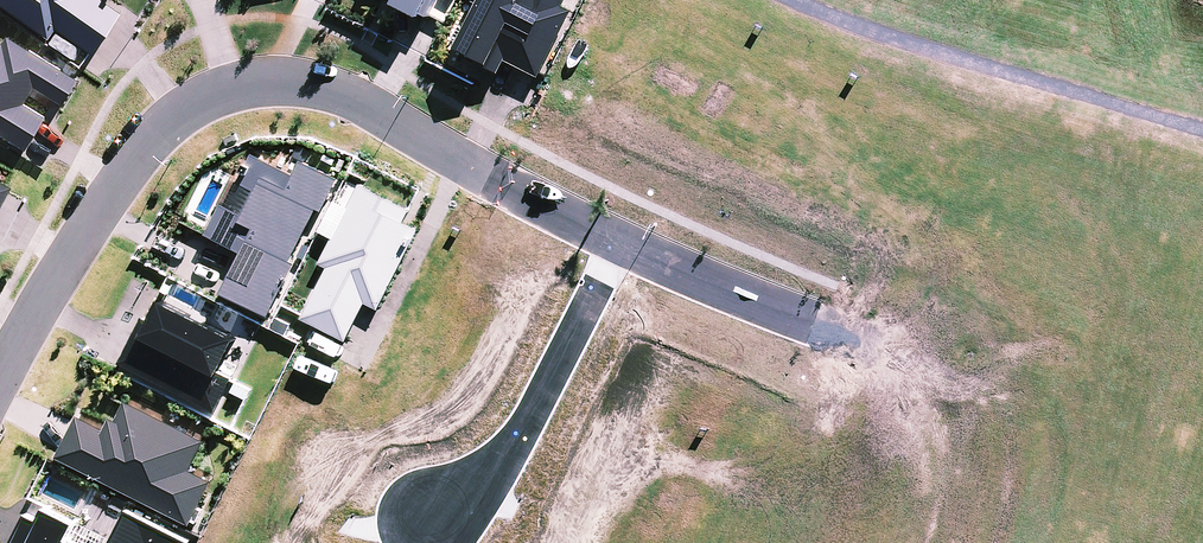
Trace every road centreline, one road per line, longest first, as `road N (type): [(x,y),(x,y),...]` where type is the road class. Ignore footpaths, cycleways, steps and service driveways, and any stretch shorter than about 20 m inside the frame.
road 1 (residential): [(0,381),(136,161),(189,107),(232,89),(313,85),(364,103),(623,233)]
road 2 (residential): [(623,233),(492,478),(425,519)]
road 3 (unknown): [(805,306),(880,347),(974,468),(976,525),(967,542)]
road 4 (residential): [(623,233),(805,306)]

